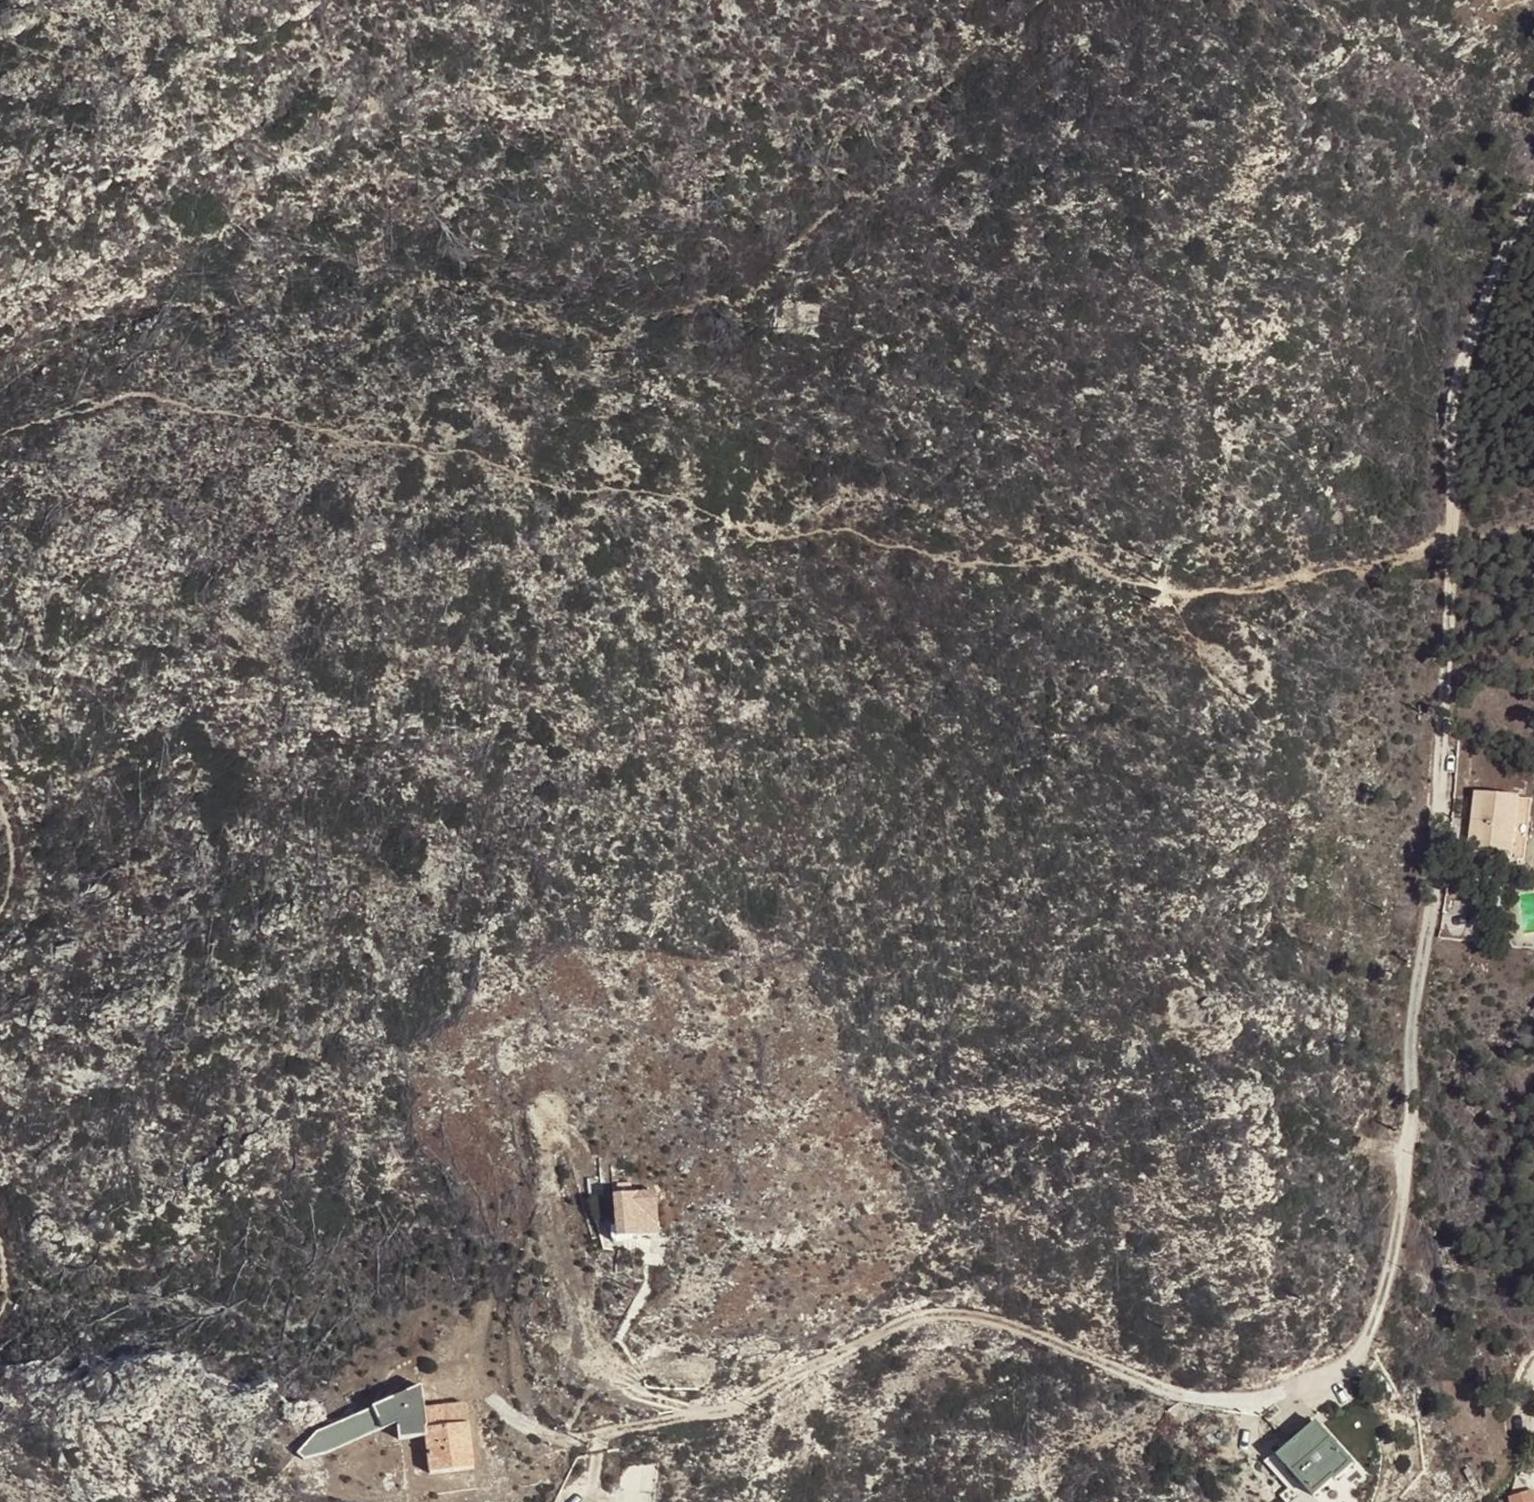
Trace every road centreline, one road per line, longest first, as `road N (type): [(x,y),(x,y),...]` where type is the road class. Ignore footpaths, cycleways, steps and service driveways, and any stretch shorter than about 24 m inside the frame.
road 1 (residential): [(622,1383),(686,1408),(721,1410),(883,1330),(942,1314),(1025,1329),(1213,1400),(1278,1397),(1358,1355),(1388,1280),(1400,1214),(1466,539),(1460,480),(1474,361),(1533,248)]

